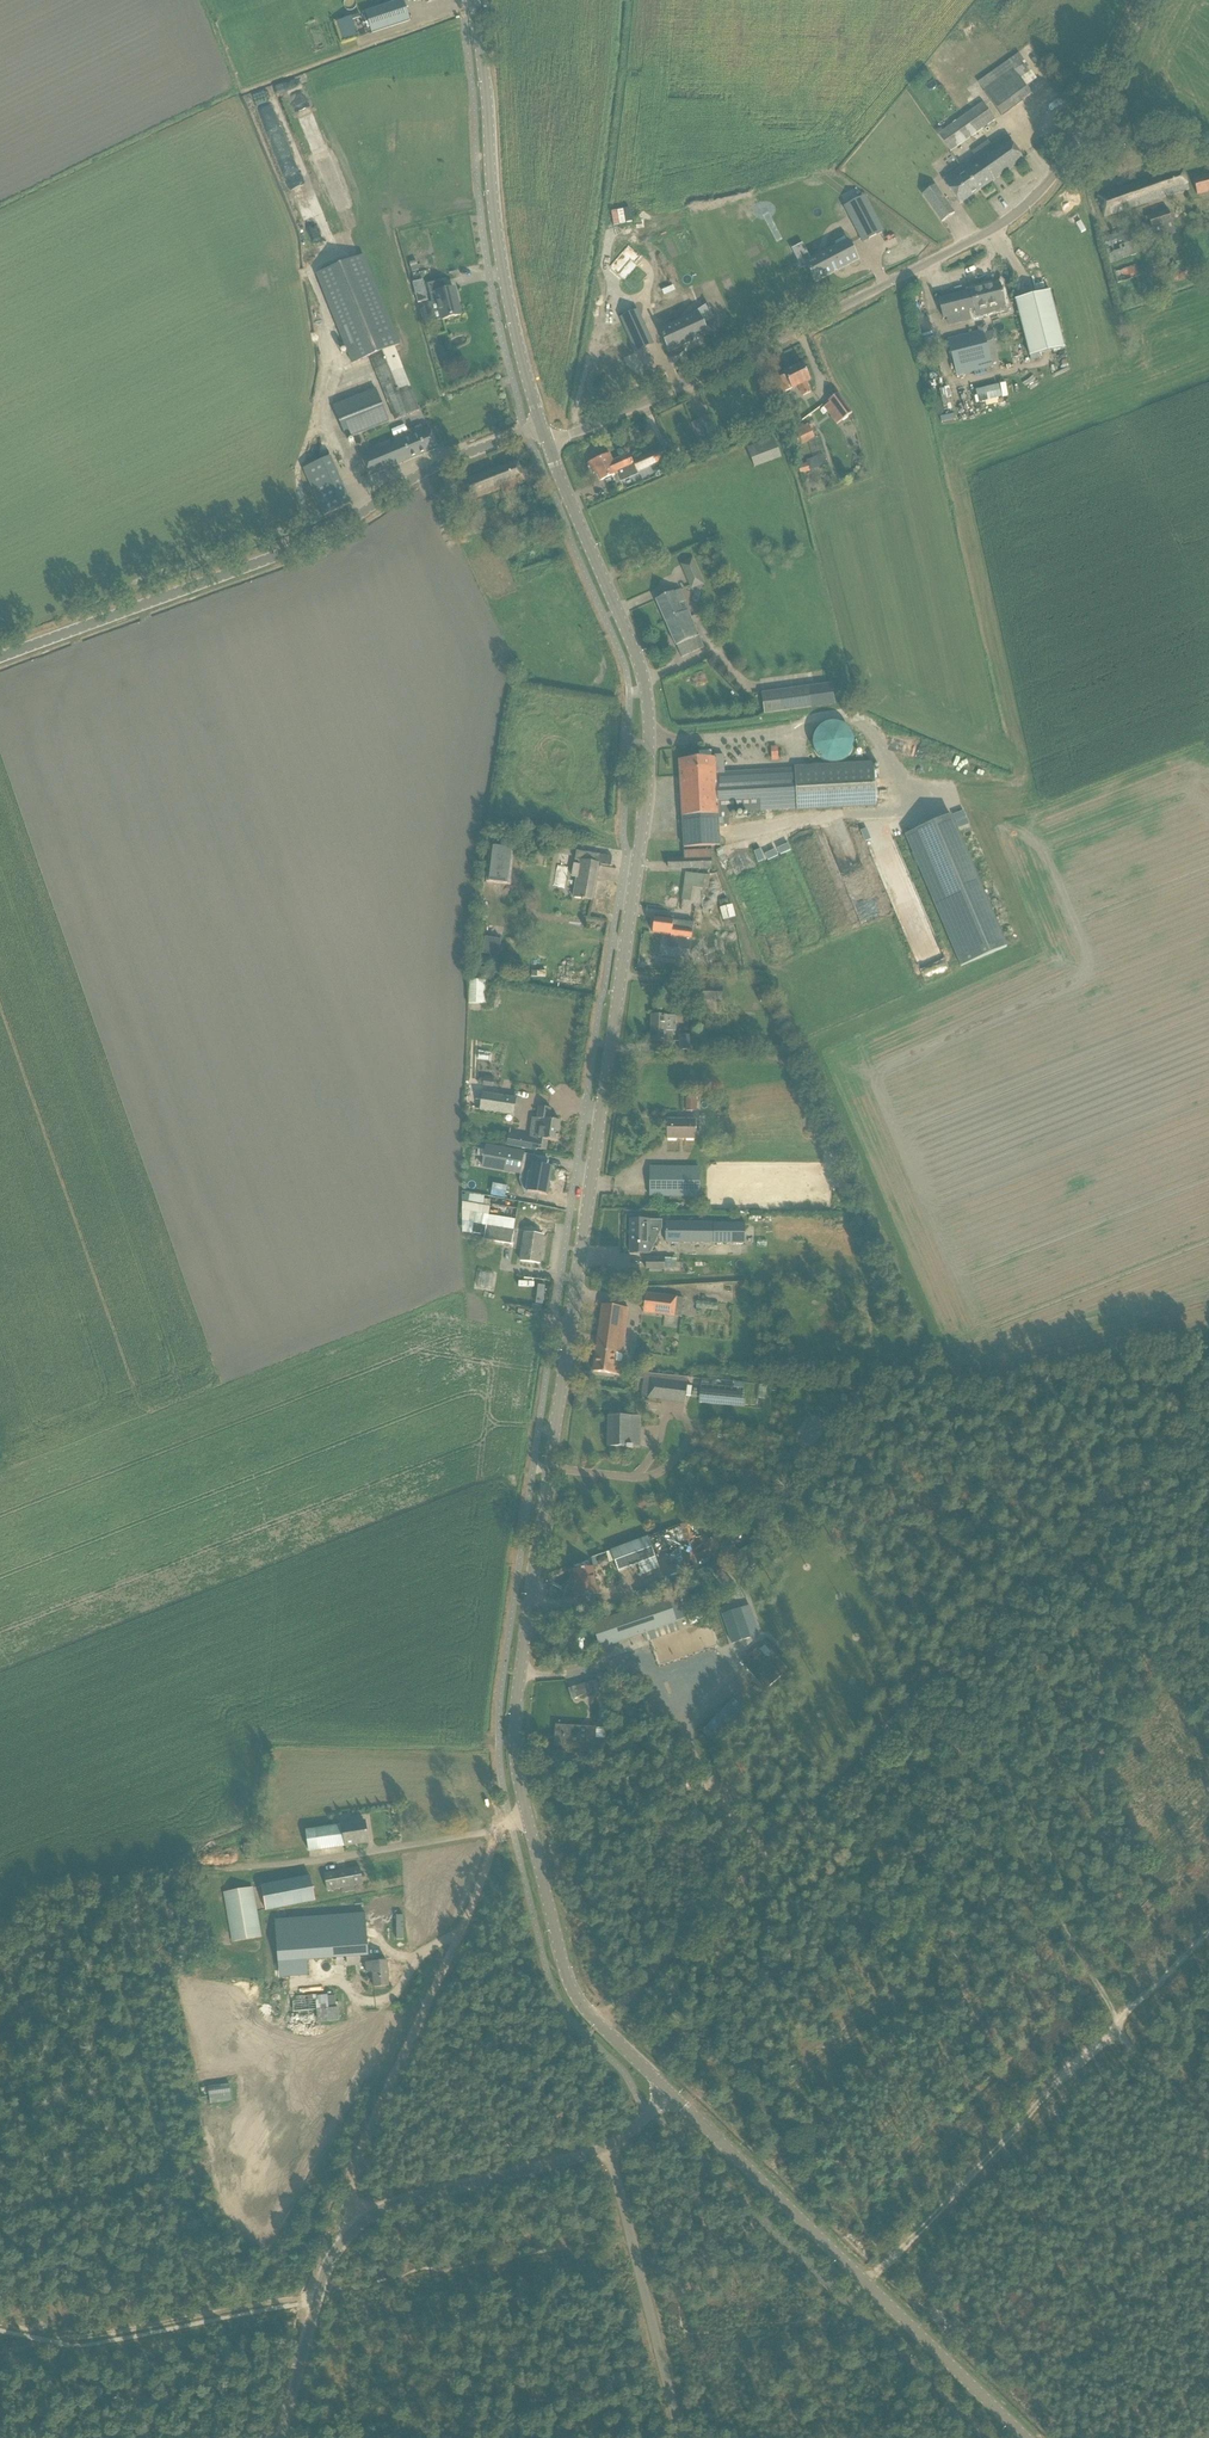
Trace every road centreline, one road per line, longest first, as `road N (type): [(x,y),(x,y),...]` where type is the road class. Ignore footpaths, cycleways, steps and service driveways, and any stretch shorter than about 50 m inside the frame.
road 1 (tertiary): [(527,1822),(512,1746),(518,1673),(647,782),(643,683),(633,647),(548,447)]
road 2 (track): [(1208,1380),(626,2003)]
road 3 (unclassified): [(548,447),(990,233),(1043,190),(1076,148),(1145,0)]
road 4 (unclassified): [(0,658),(302,547),(420,474),(541,426)]
road 5 (tertiary): [(275,2437),(340,2217),(608,2150)]
road 6 (tertiary): [(1023,2437),(672,2095)]
road 7 (tertiary): [(541,426),(509,307),(475,0)]
road 8 (track): [(494,1832),(360,2145),(340,2217)]
road 9 (track): [(1113,2021),(866,2287)]
road 10 (unclassified): [(206,1872),(325,1861),(527,1822)]
road 11 (tertiary): [(672,2095),(602,2029),(562,1971),(527,1822)]
road 12 (unclassified): [(678,2437),(608,2150)]
road 13 (track): [(0,2212),(148,2183),(191,2311)]
road 14 (track): [(206,1872),(116,1881),(0,1919)]
road 15 (track): [(191,2311),(42,2344)]
road 16 (track): [(314,2289),(191,2311)]

